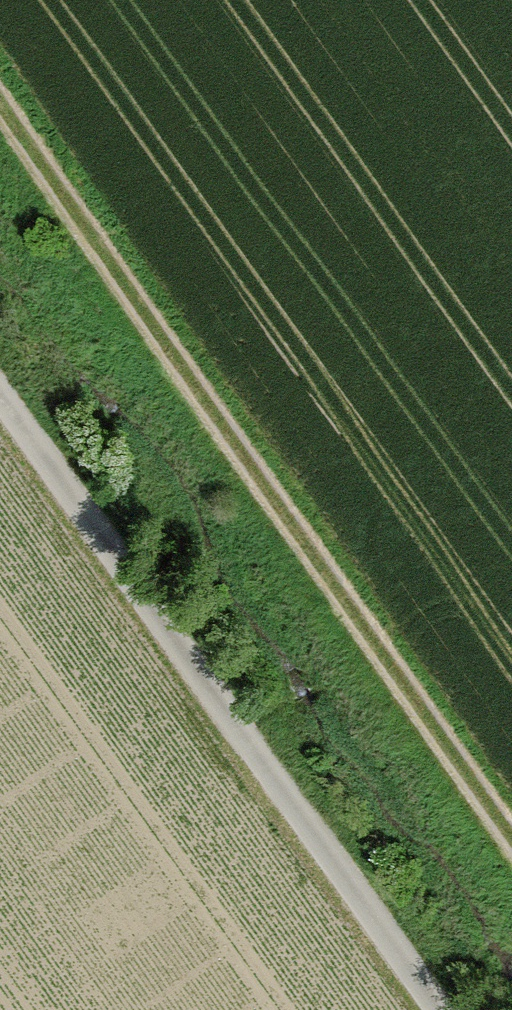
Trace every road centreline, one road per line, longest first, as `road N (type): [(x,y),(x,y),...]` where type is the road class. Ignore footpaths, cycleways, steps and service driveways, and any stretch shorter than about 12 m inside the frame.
road 1 (track): [(511,839),(0,112)]
road 2 (track): [(441,1009),(0,394)]

